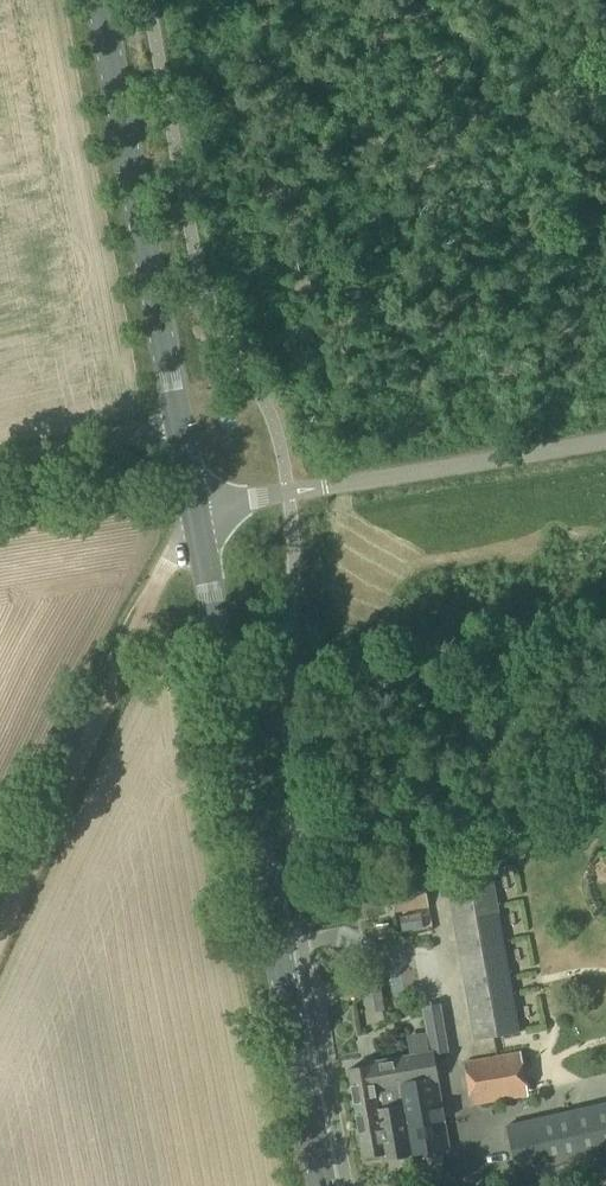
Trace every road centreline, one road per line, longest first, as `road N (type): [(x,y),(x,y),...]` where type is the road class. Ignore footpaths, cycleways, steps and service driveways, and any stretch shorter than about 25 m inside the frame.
road 1 (secondary): [(323,1185),(198,512)]
road 2 (secondary): [(198,512),(100,0)]
road 3 (track): [(0,937),(198,512)]
road 4 (unclassified): [(198,512),(605,442)]

